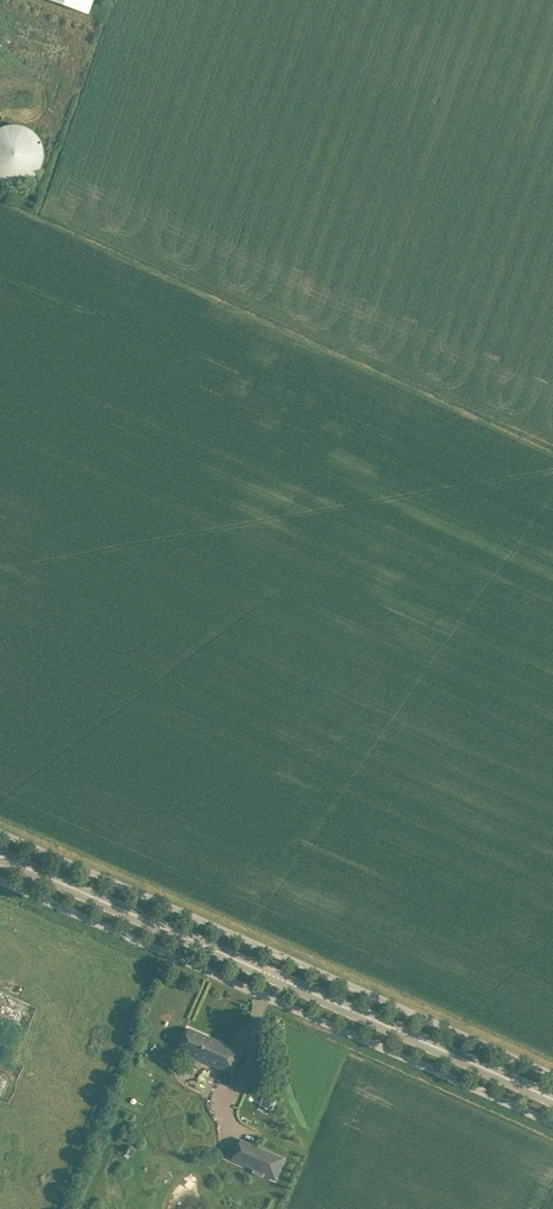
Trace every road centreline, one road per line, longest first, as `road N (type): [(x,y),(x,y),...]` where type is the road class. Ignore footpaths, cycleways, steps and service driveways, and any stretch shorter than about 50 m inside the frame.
road 1 (primary): [(552,1103),(0,859)]
road 2 (unclassified): [(552,1076),(0,832)]
road 3 (unclassified): [(0,882),(552,1126)]

